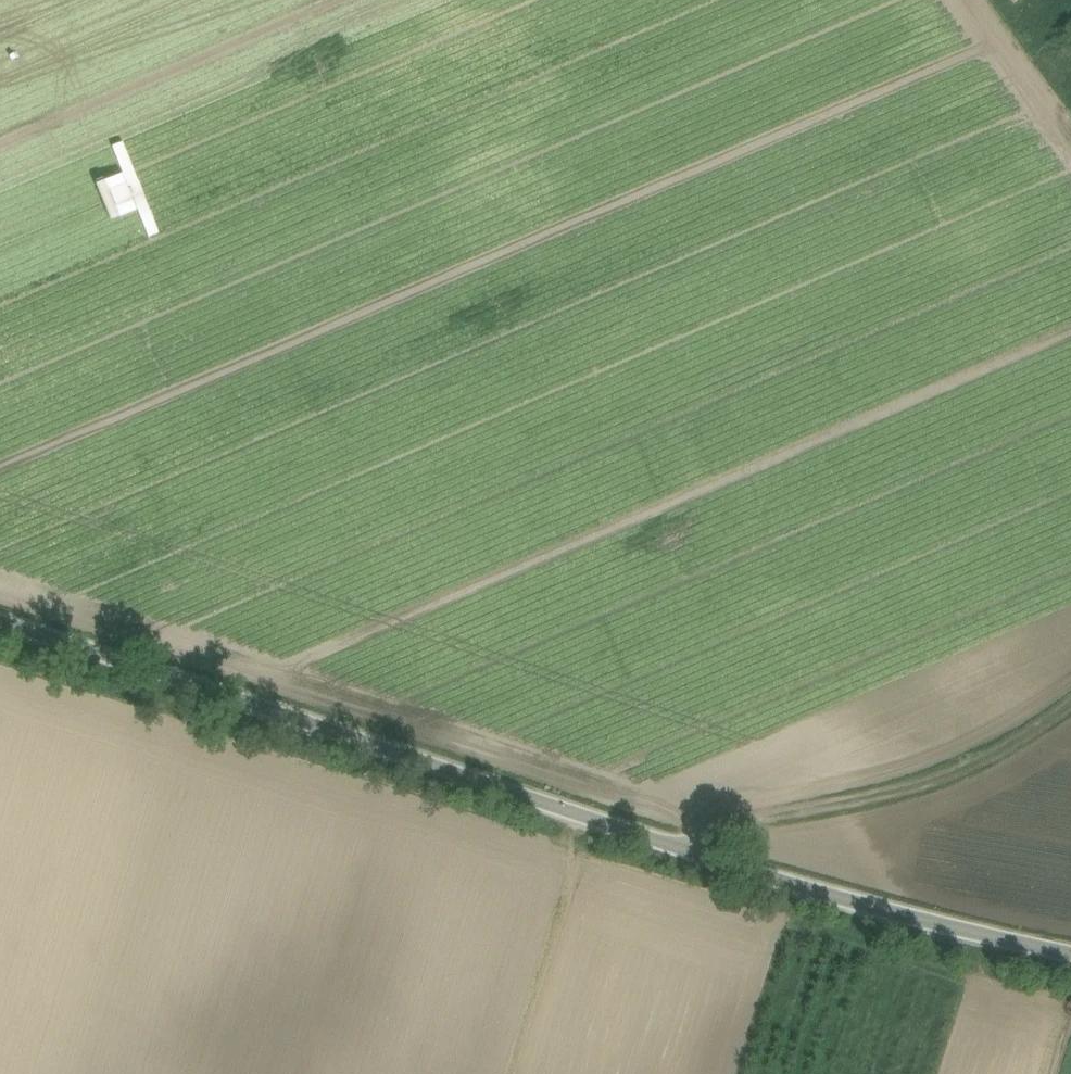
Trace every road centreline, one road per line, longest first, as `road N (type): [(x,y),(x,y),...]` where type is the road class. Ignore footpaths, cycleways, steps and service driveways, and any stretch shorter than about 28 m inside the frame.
road 1 (unclassified): [(1070,952),(777,879),(0,621)]
road 2 (track): [(683,847),(906,793),(1023,744),(1070,709)]

